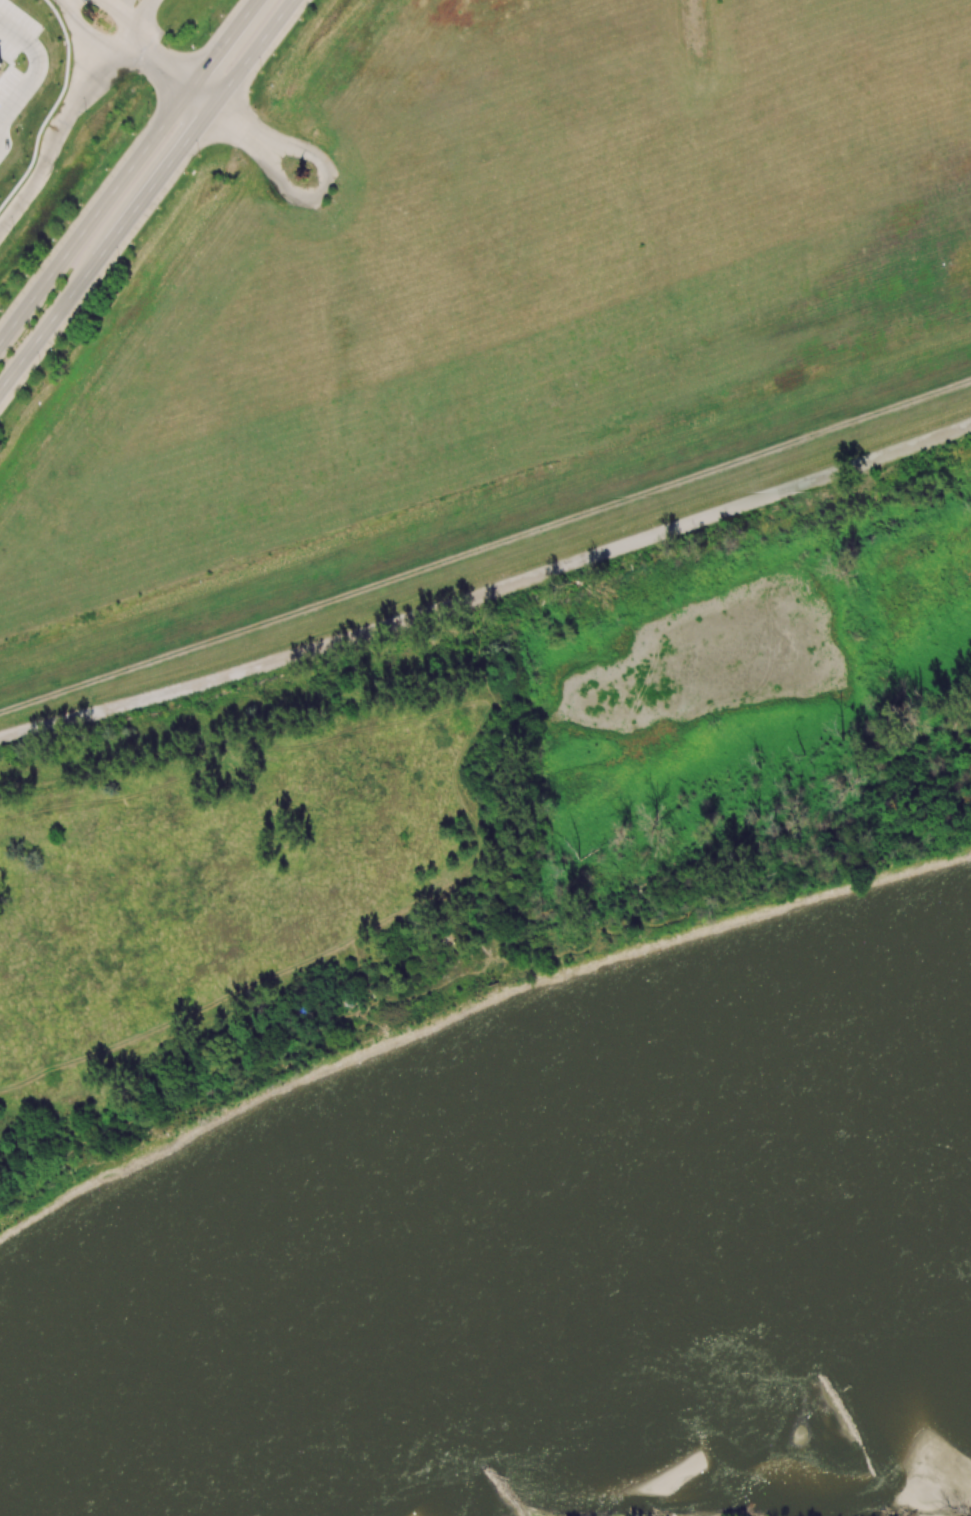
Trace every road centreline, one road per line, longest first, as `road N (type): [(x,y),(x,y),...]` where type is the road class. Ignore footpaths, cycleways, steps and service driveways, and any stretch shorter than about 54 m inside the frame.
road 1 (residential): [(0,738),(439,610),(970,425)]
road 2 (primary): [(256,0),(0,340)]
road 3 (primary): [(0,389),(216,104)]
road 4 (residential): [(0,230),(43,169),(74,103),(131,39),(153,0)]
road 5 (track): [(259,151),(314,166),(314,197),(280,194),(259,151)]
road 6 (primary): [(216,104),(294,0)]

